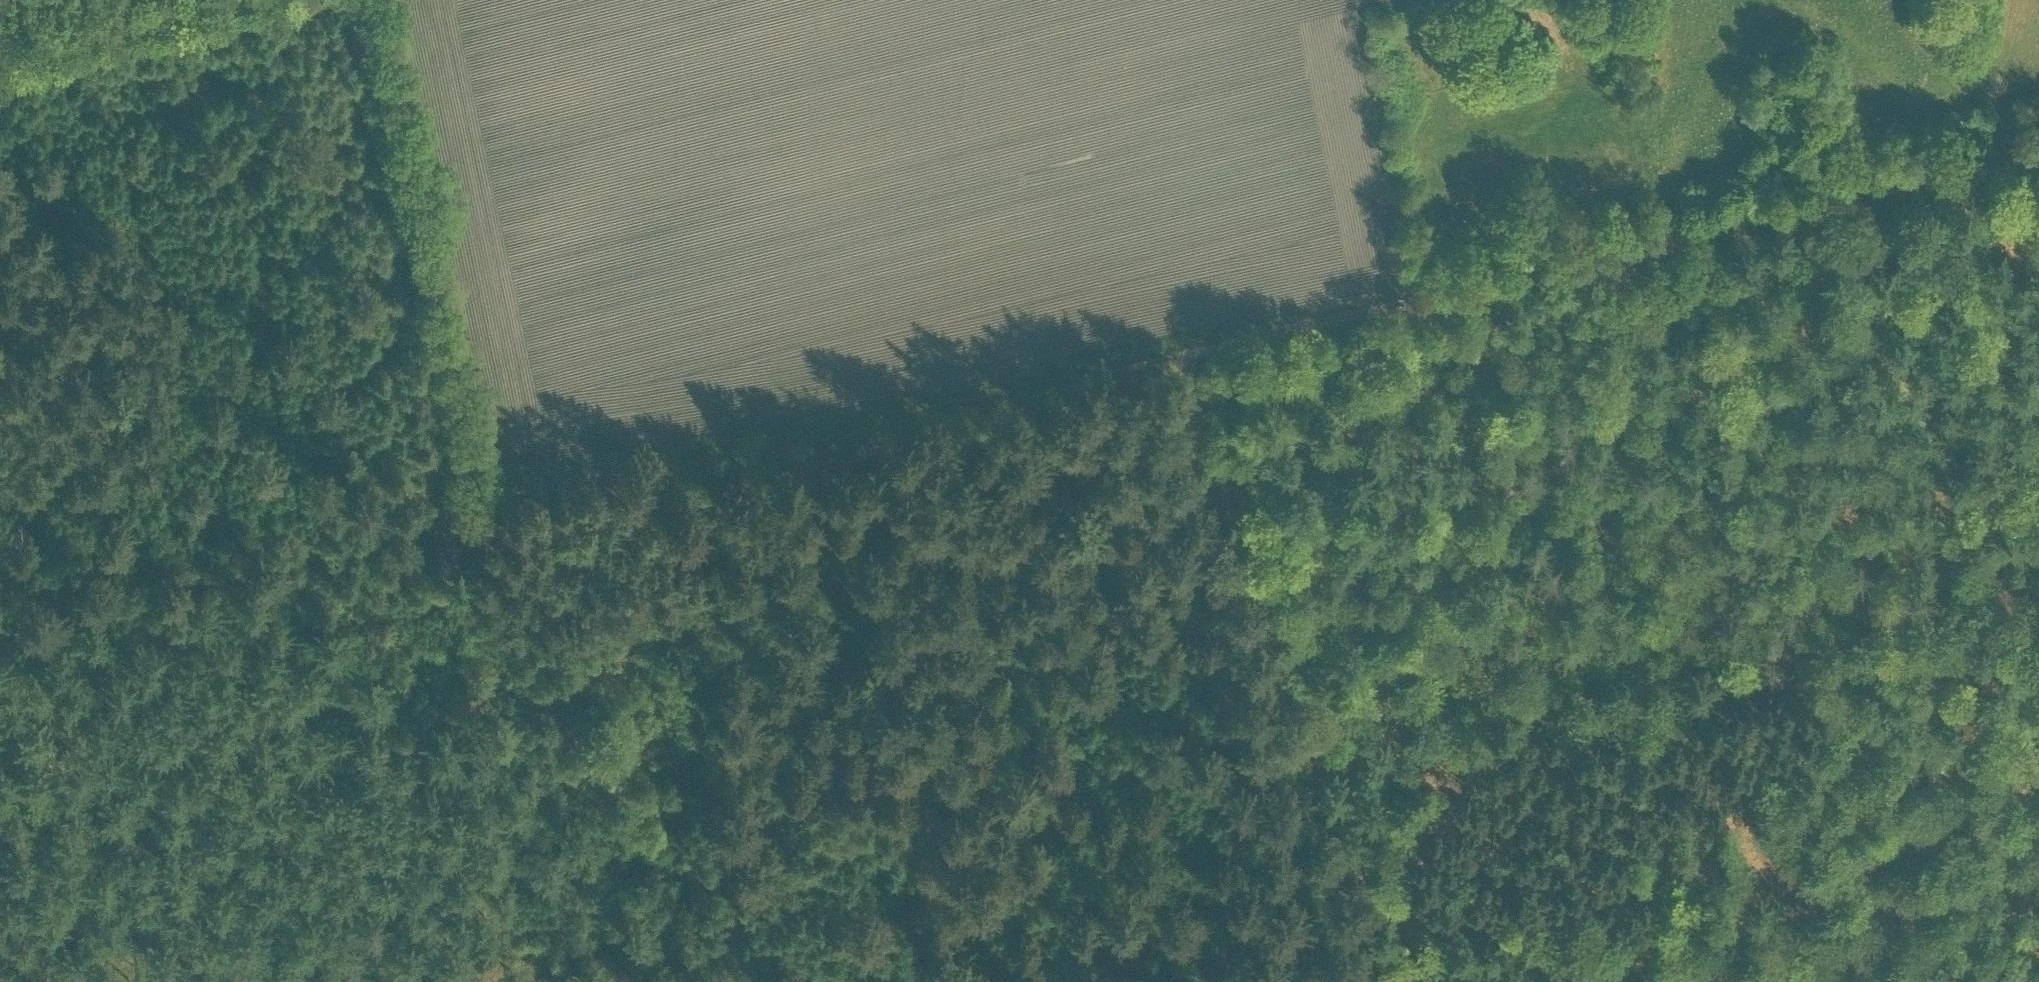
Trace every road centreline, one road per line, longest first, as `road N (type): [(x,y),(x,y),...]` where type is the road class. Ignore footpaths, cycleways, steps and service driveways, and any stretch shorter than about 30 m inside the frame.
road 1 (track): [(2038,142),(477,520)]
road 2 (track): [(1404,981),(1183,346)]
road 3 (track): [(477,520),(0,626)]
road 4 (track): [(477,520),(493,559),(563,981)]
road 5 (tertiary): [(1702,981),(1787,902),(2038,755)]

